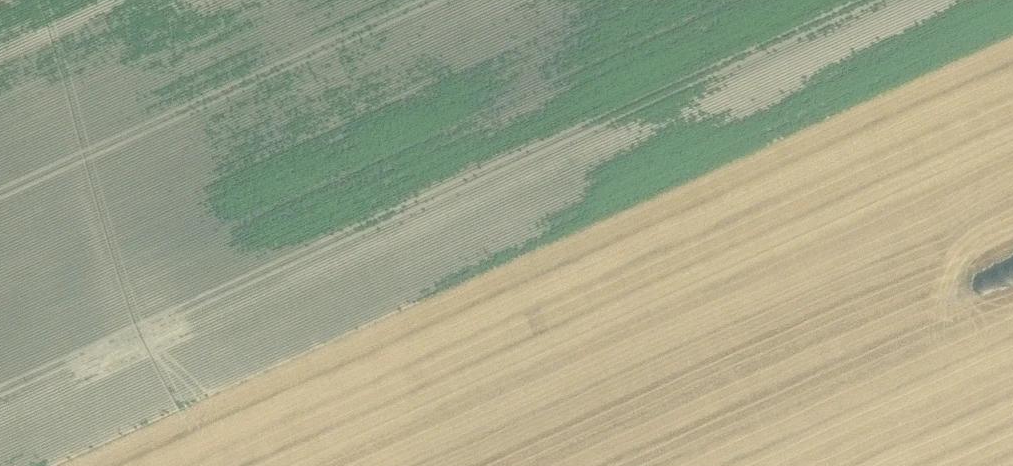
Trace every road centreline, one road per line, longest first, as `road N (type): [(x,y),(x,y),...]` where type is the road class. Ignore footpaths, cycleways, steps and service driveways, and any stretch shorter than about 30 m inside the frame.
road 1 (track): [(585,465),(1012,276)]

